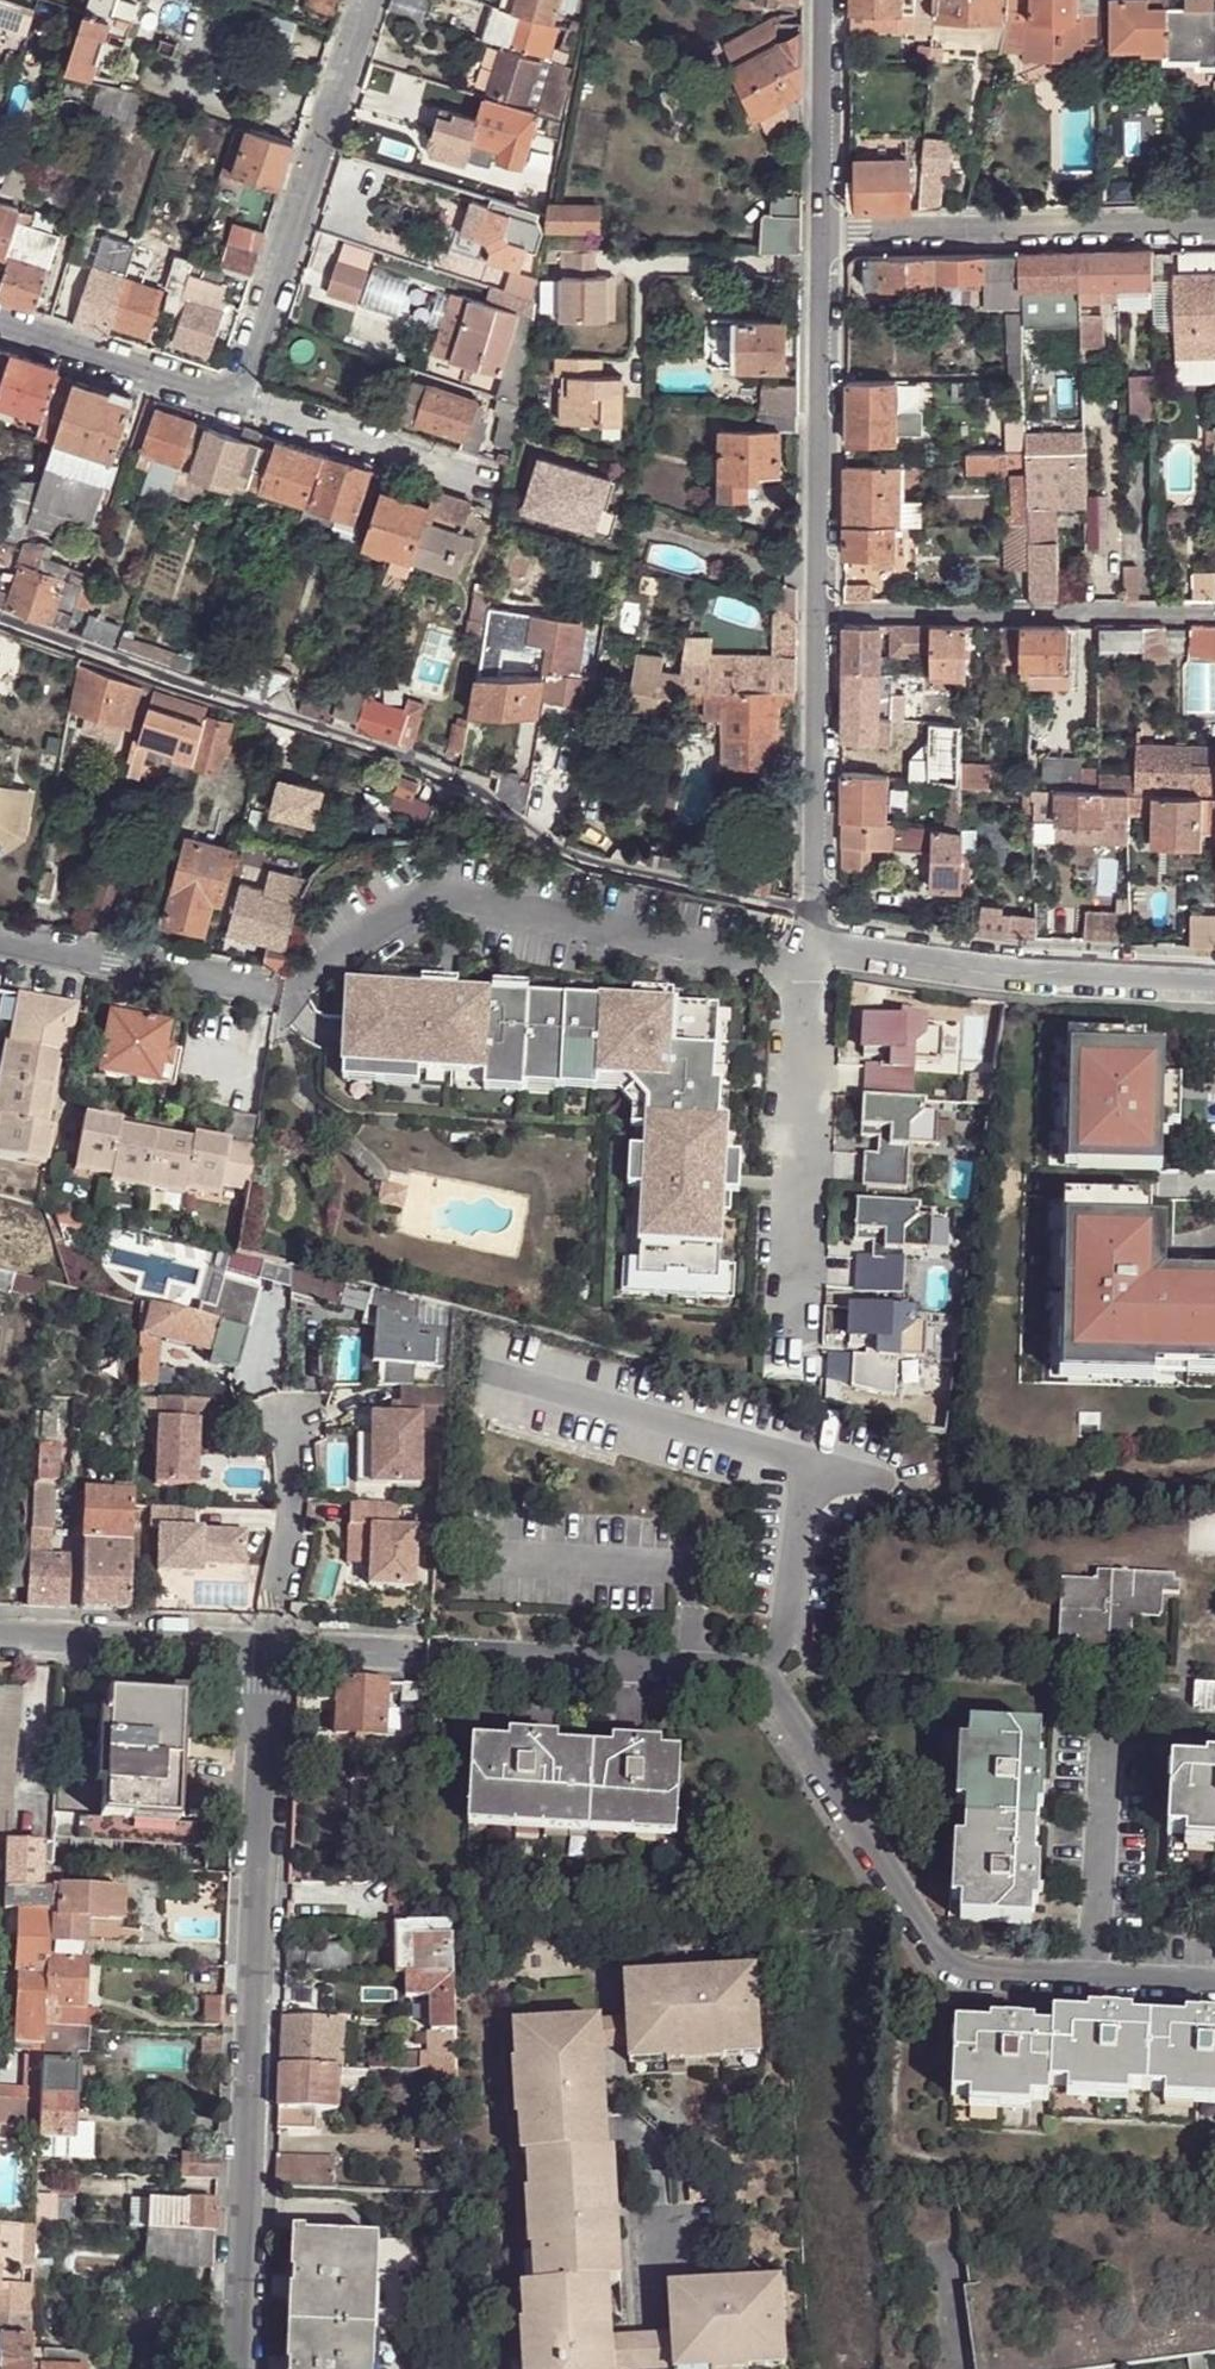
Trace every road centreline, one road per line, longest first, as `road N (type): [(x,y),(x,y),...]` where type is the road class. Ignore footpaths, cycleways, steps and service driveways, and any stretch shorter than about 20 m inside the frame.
road 1 (residential): [(0,616),(416,762),(546,844),(587,861),(814,914)]
road 2 (residential): [(269,1646),(236,2368)]
road 3 (residential): [(235,399),(364,0)]
road 4 (residential): [(814,914),(849,951),(1013,976),(1214,978)]
road 5 (residential): [(819,608),(1214,612)]
road 6 (residential): [(827,233),(1214,222)]
road 7 (residential): [(819,608),(827,233)]
road 8 (residential): [(814,914),(819,608)]
road 9 (residential): [(0,943),(277,994)]
road 10 (residential): [(235,399),(499,486)]
road 11 (residential): [(0,1634),(269,1646)]
road 12 (residential): [(288,1394),(291,1499),(269,1646)]
road 13 (residential): [(0,322),(235,399)]
road 14 (residential): [(827,233),(830,0)]
road 15 (residential): [(269,1646),(425,1653)]

